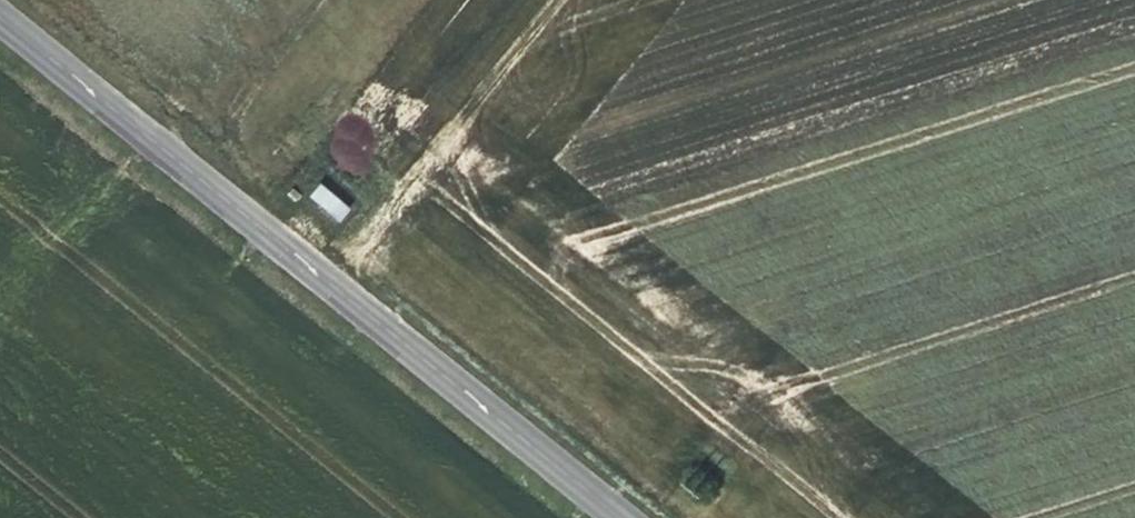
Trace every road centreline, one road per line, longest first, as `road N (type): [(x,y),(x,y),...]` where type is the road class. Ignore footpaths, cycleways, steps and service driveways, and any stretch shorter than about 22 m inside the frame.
road 1 (secondary): [(0,17),(623,517)]

